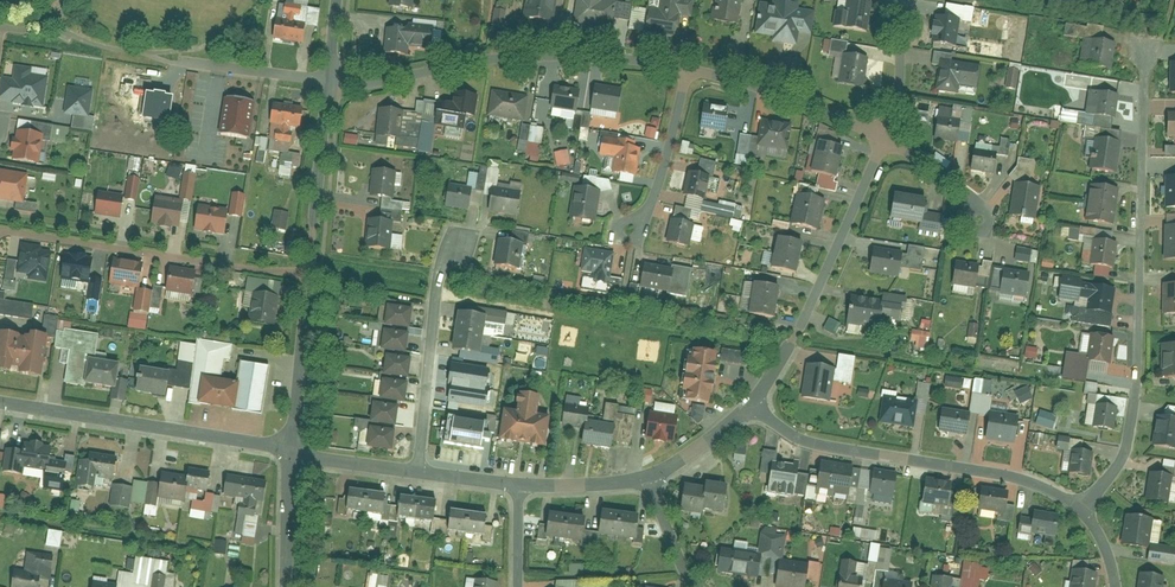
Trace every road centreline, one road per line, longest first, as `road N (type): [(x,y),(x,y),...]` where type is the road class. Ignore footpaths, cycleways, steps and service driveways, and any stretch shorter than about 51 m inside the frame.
road 1 (residential): [(1144,39),(1139,389),(1127,450),(1087,507)]
road 2 (residential): [(331,87),(569,50),(689,66)]
road 3 (residential): [(1087,507),(1034,483),(796,436),(753,404)]
road 4 (residential): [(0,230),(308,279)]
road 5 (residential): [(753,404),(783,366),(884,137)]
road 6 (residential): [(0,403),(290,450)]
road 7 (residential): [(463,242),(438,264),(417,472)]
road 8 (residential): [(689,66),(884,137)]
road 9 (residential): [(308,279),(331,87)]
road 10 (residential): [(689,66),(649,205),(629,230)]
road 11 (residential): [(290,450),(308,279)]
road 12 (residential): [(884,137),(901,66),(896,0)]
road 13 (residential): [(287,586),(290,450)]
road 14 (residential): [(884,137),(973,198),(984,223)]
road 15 (residential): [(515,492),(647,478)]
road 16 (residential): [(647,478),(713,445),(753,404)]
road 17 (residential): [(290,450),(417,472)]

